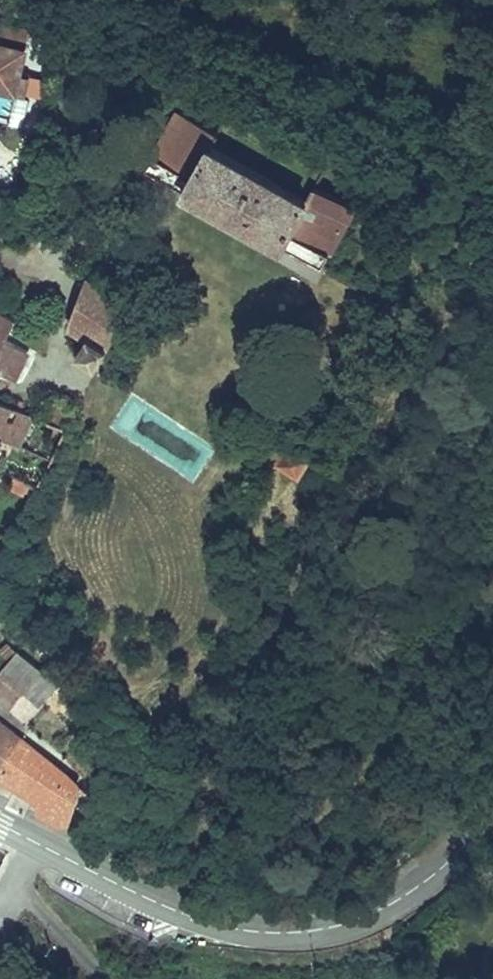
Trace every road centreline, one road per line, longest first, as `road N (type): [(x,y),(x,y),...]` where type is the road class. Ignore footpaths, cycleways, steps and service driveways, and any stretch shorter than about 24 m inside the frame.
road 1 (tertiary): [(28,840),(198,918),(279,933),(370,919),(492,821)]
road 2 (residential): [(28,840),(14,879),(108,978)]

